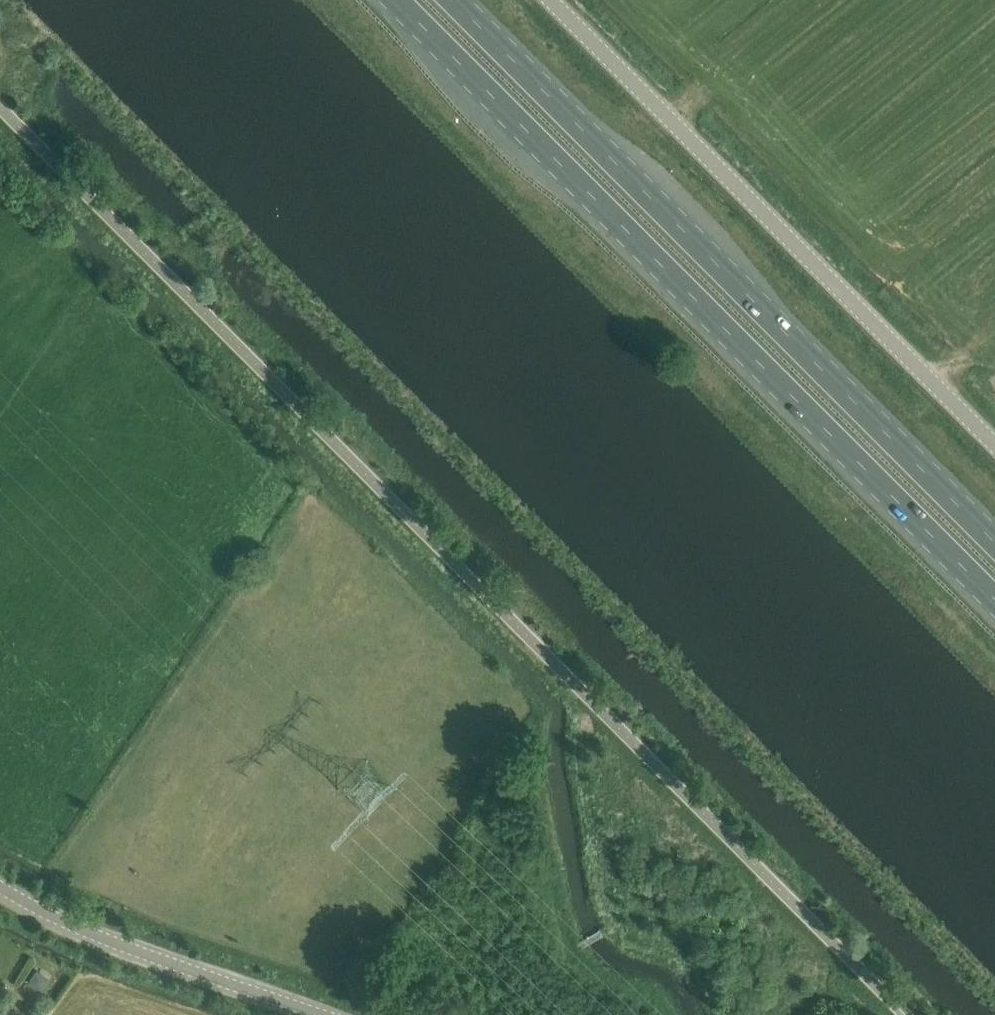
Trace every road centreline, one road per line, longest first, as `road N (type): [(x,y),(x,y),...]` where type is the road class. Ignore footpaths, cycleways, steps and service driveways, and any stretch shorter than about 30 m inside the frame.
road 1 (unclassified): [(0,113),(903,1014)]
road 2 (trunk): [(390,0),(994,604)]
road 3 (trunk): [(994,540),(455,0)]
road 4 (unclassified): [(994,445),(551,0)]
road 5 (tertiary): [(327,1014),(93,936),(0,888)]

